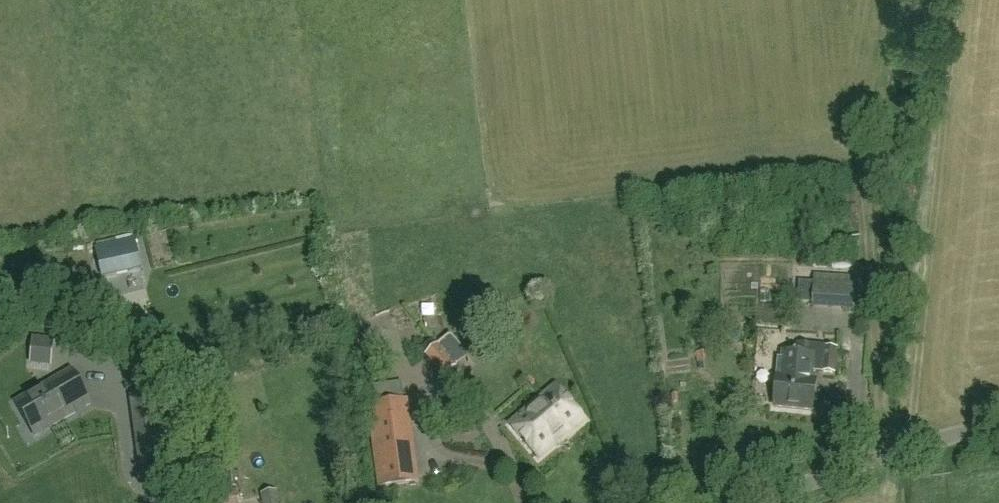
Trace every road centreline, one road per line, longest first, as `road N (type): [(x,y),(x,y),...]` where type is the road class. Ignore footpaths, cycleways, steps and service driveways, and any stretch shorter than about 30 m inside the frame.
road 1 (unclassified): [(998,426),(757,502)]

